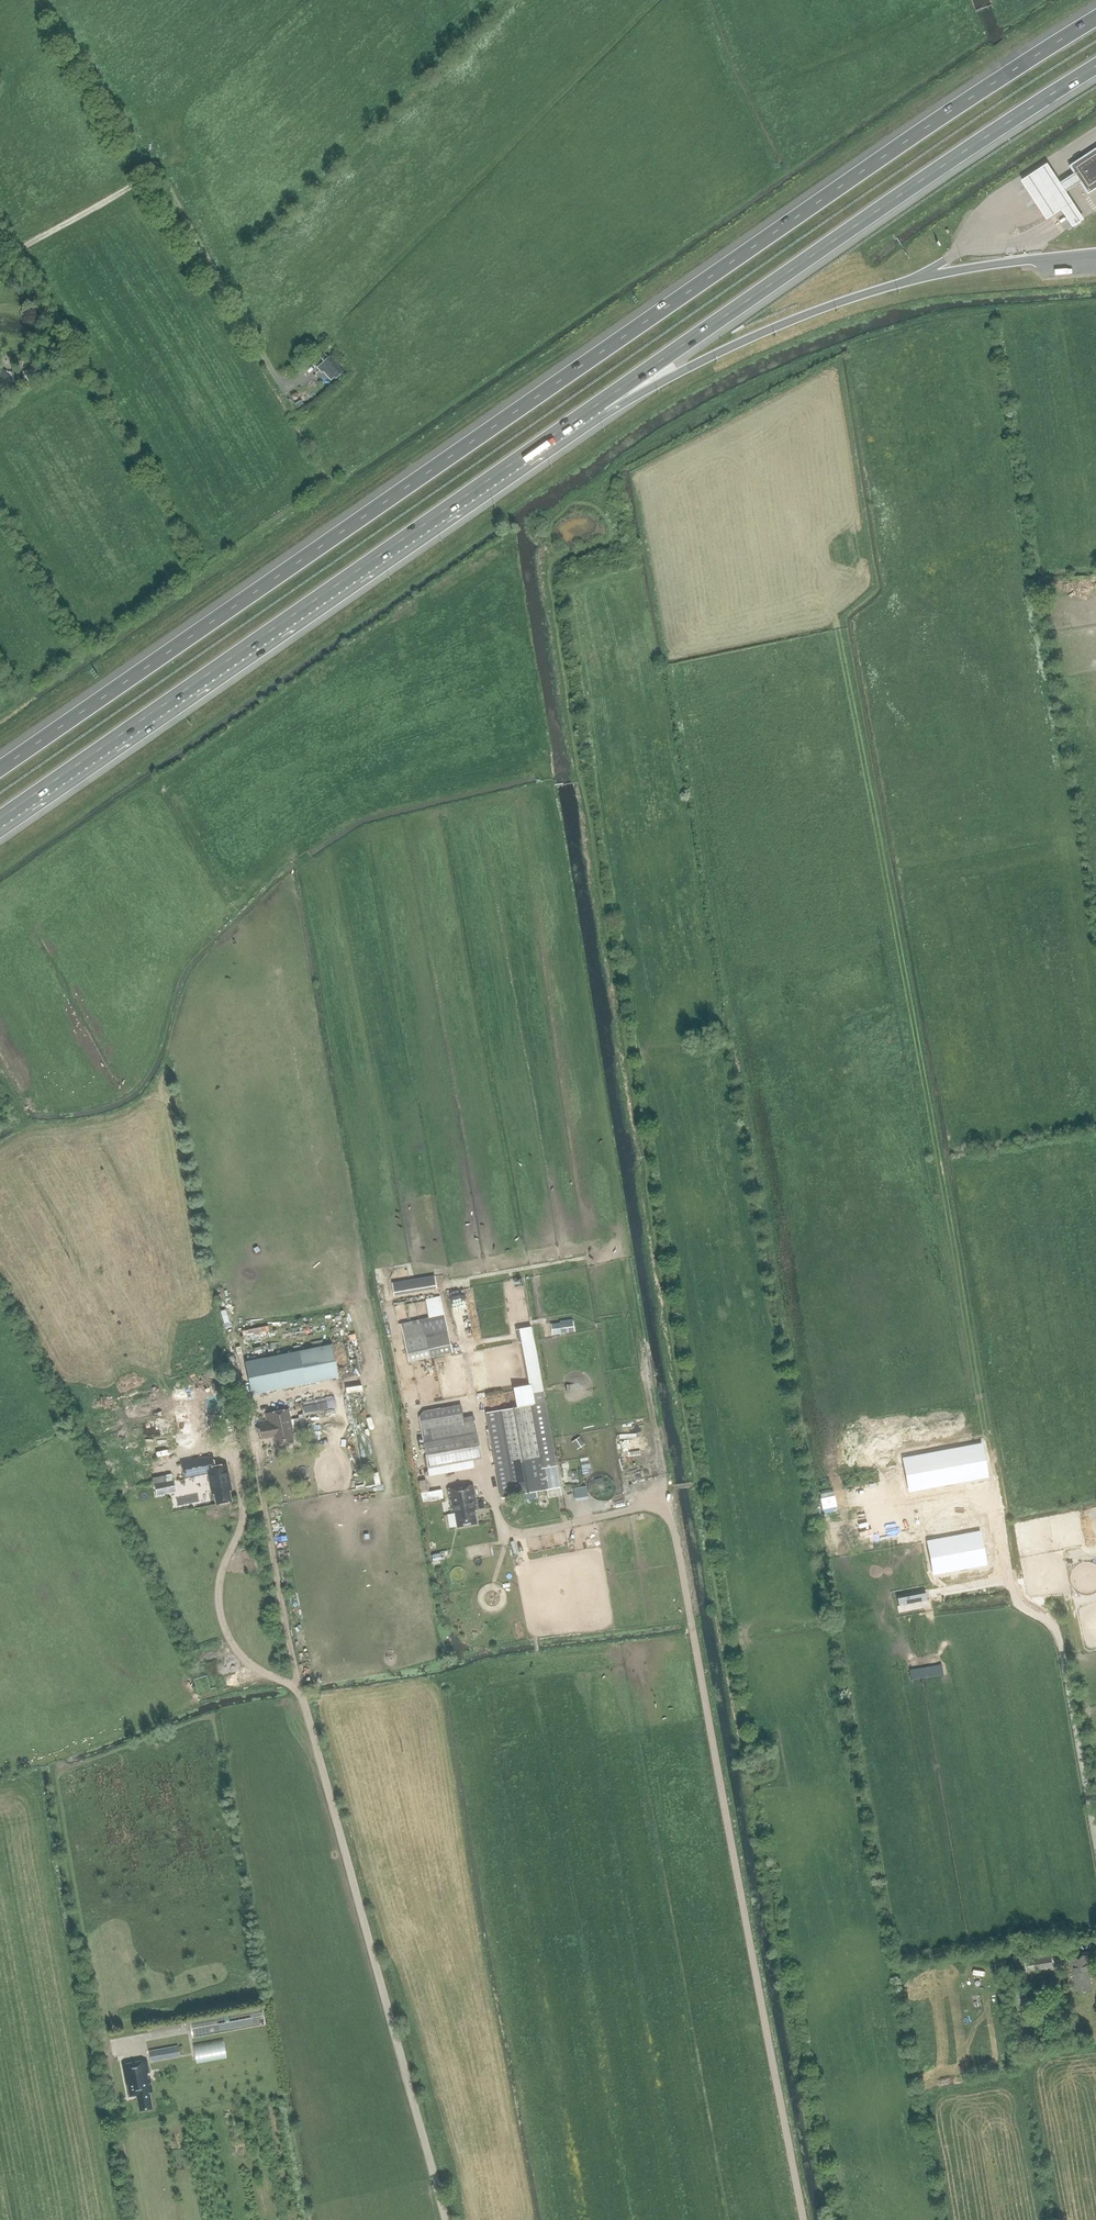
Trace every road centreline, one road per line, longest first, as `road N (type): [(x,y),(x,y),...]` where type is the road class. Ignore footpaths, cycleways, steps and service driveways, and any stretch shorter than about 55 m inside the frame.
road 1 (motorway): [(1095,19),(0,768)]
road 2 (track): [(256,1465),(297,1686),(456,2219)]
road 3 (motorway): [(0,818),(592,409)]
road 4 (motorway): [(592,409),(1095,67)]
road 5 (motorway): [(592,409),(613,410),(763,334),(898,285)]
road 6 (unclassified): [(1095,1835),(1060,1634),(1053,1618),(1015,1599)]

